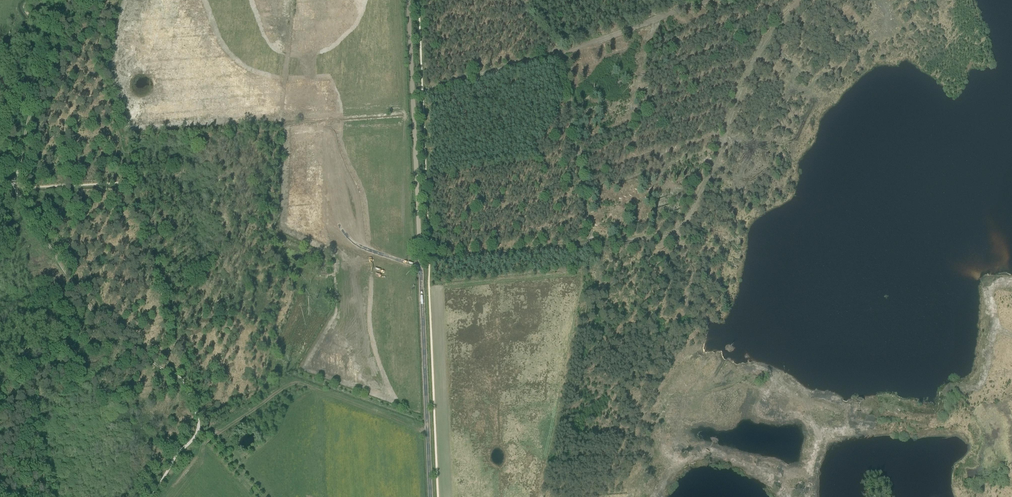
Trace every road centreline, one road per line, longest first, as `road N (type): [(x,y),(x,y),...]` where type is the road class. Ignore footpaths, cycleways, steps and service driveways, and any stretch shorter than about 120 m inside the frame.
road 1 (track): [(149,496),(200,430),(187,383),(110,334),(16,187),(35,105),(53,67),(92,29),(97,0)]
road 2 (track): [(431,496),(408,0)]

